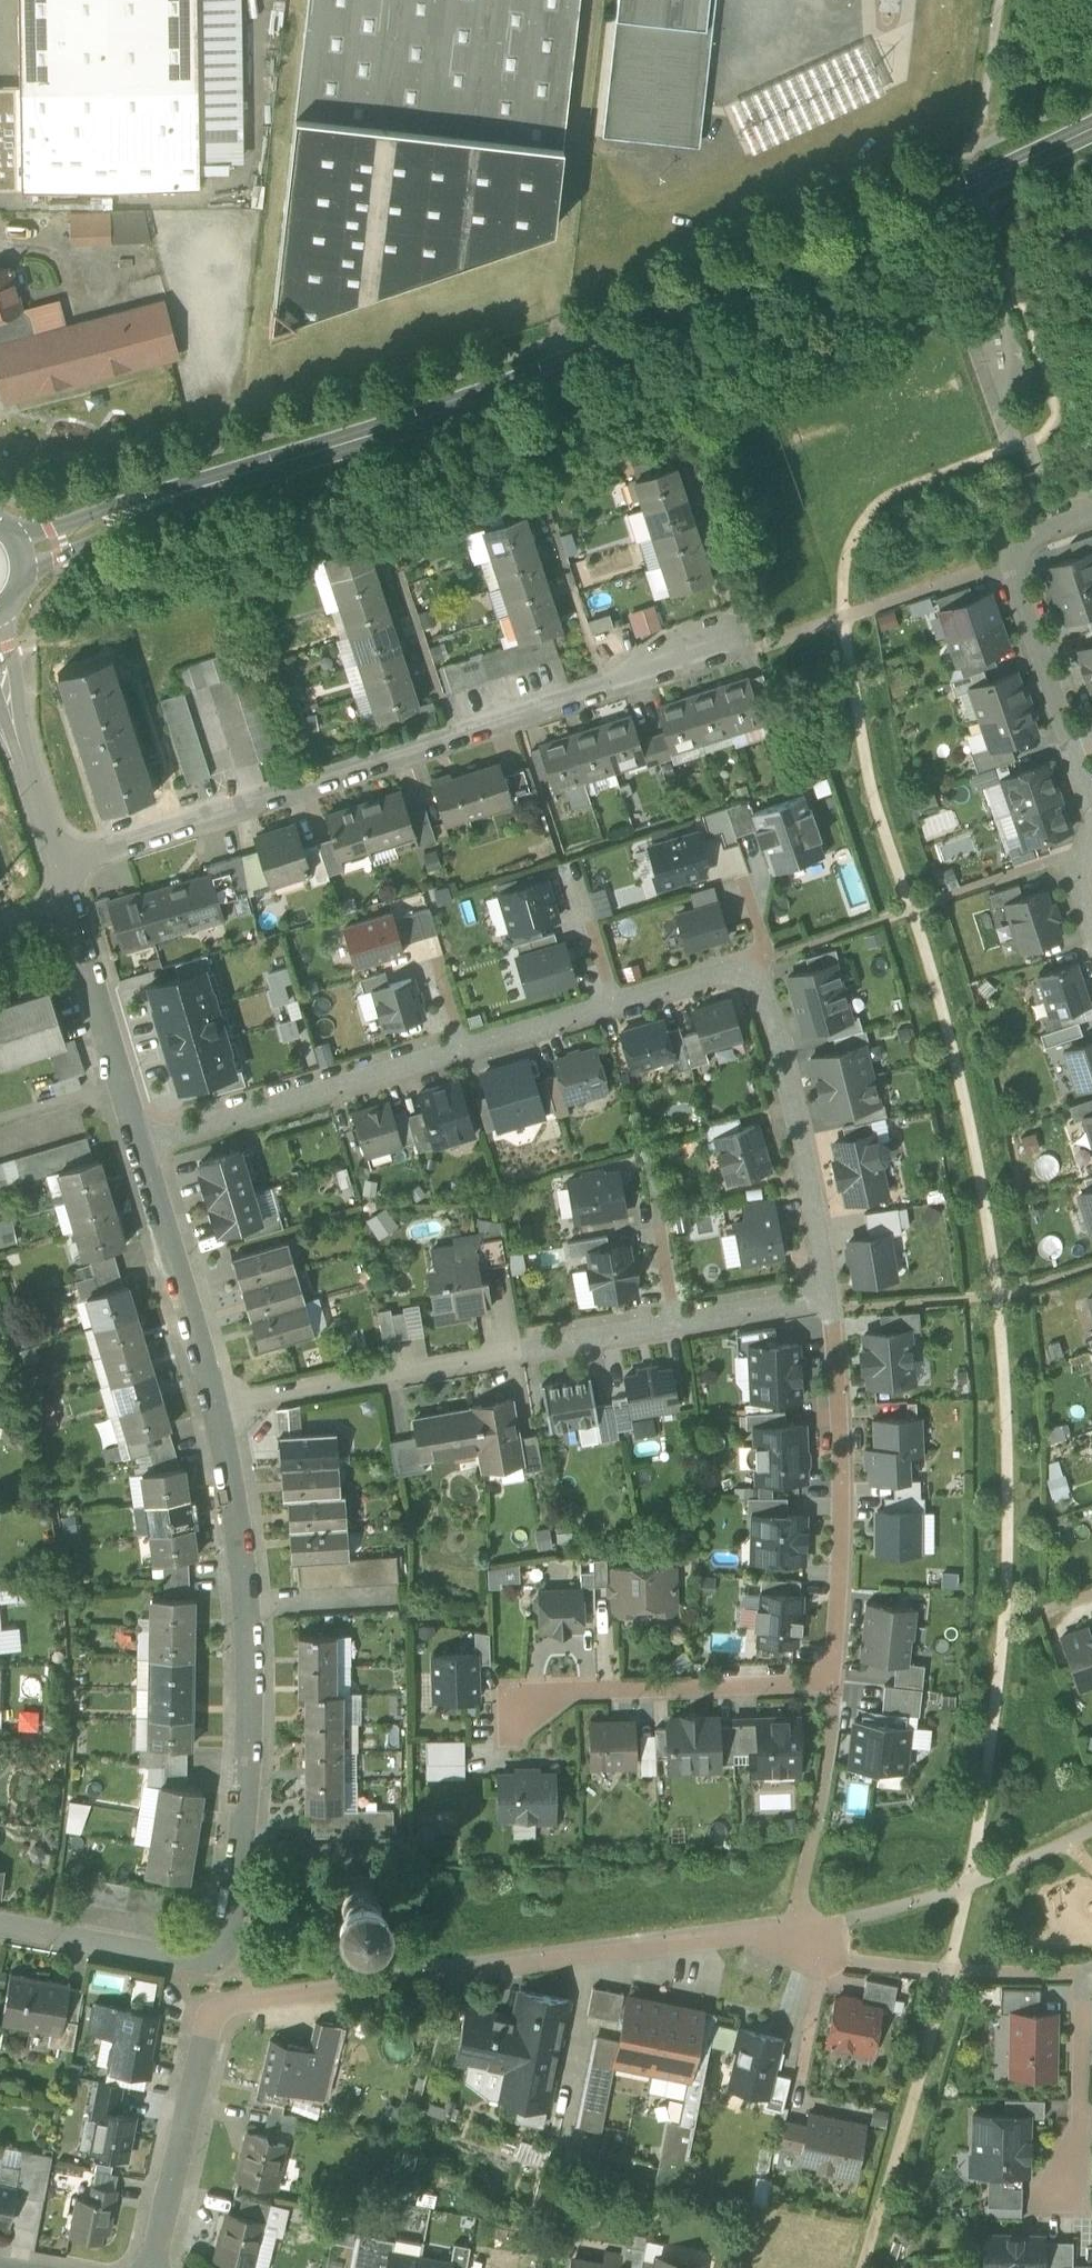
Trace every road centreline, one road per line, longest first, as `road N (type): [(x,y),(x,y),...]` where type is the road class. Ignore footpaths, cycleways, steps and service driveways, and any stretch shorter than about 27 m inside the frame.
road 1 (tertiary): [(19,554),(598,352),(1091,128)]
road 2 (residential): [(797,1927),(257,2000),(218,2017),(154,2267)]
road 3 (residential): [(827,1301),(842,1455),(835,1682),(519,1701)]
road 4 (residential): [(55,862),(711,655)]
road 5 (residential): [(221,1404),(249,1597),(244,1852),(228,1952)]
road 6 (residential): [(221,1404),(678,1323)]
road 7 (residential): [(1091,816),(1010,560),(1035,531),(1091,511)]
road 8 (residential): [(757,963),(827,1301)]
road 9 (residential): [(142,1148),(462,1051)]
road 10 (residential): [(142,1148),(221,1404)]
road 11 (residential): [(69,910),(142,1148)]
road 12 (residential): [(0,1927),(180,1963),(228,1952)]
road 13 (residential): [(1091,1976),(1080,2119),(1061,2187)]
road 14 (residential): [(0,665),(55,862)]
road 15 (residential): [(462,1051),(615,1005)]
road 16 (residential): [(678,1323),(827,1301)]
road 17 (residential): [(615,1005),(757,963)]

